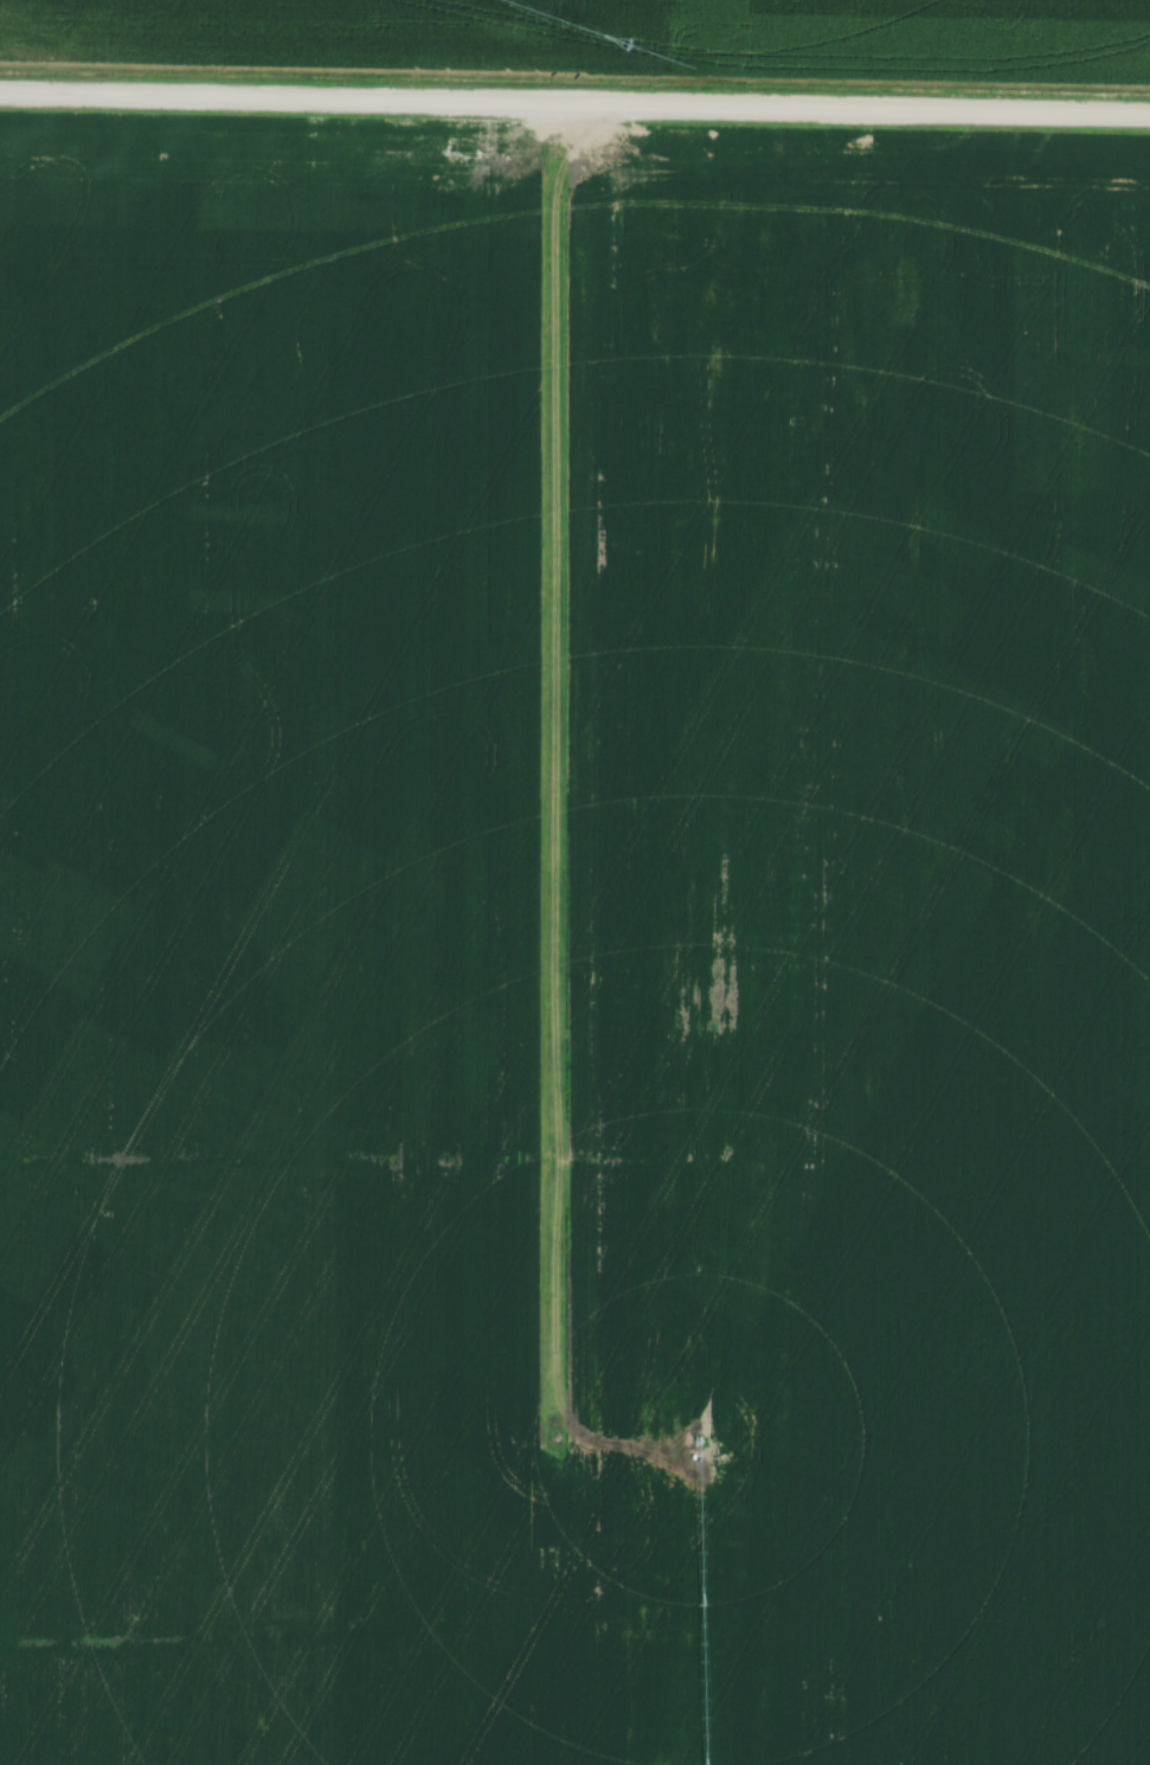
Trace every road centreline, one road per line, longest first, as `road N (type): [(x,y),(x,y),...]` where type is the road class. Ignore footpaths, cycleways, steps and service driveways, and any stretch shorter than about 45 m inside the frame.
road 1 (residential): [(0,99),(1149,115)]

